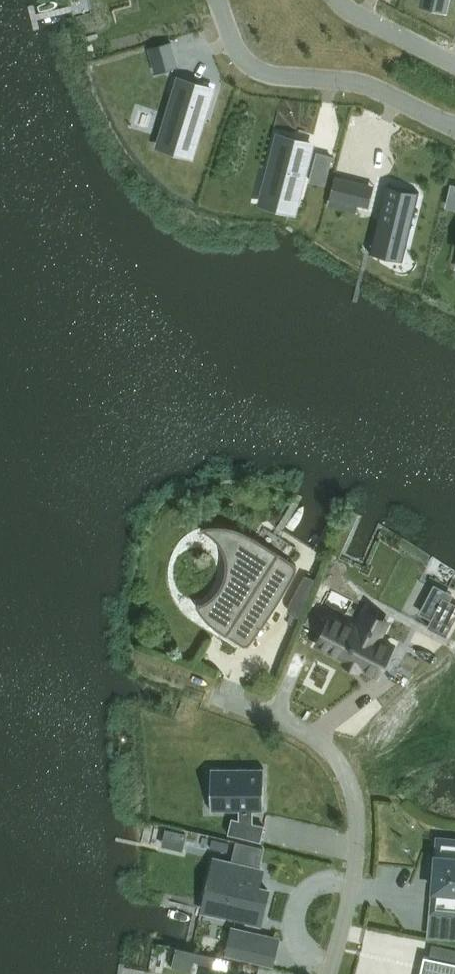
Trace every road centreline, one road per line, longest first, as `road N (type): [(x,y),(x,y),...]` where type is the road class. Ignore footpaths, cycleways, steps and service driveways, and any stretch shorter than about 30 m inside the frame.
road 1 (residential): [(226,702),(320,744),(349,782),(358,827),(354,887),(328,973)]
road 2 (residential): [(454,124),(371,85),(268,74),(244,55),(220,0)]
road 3 (residential): [(342,0),(454,66)]

